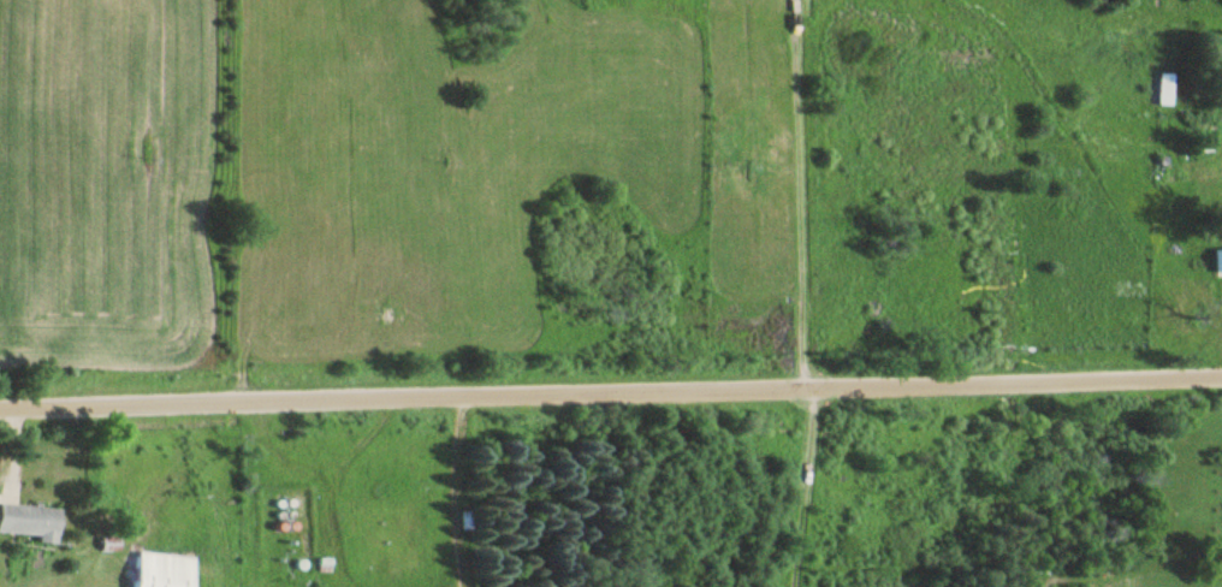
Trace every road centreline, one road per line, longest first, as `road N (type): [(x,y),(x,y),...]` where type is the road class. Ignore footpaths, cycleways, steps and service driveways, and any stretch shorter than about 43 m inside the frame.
road 1 (residential): [(0,407),(1221,374)]

